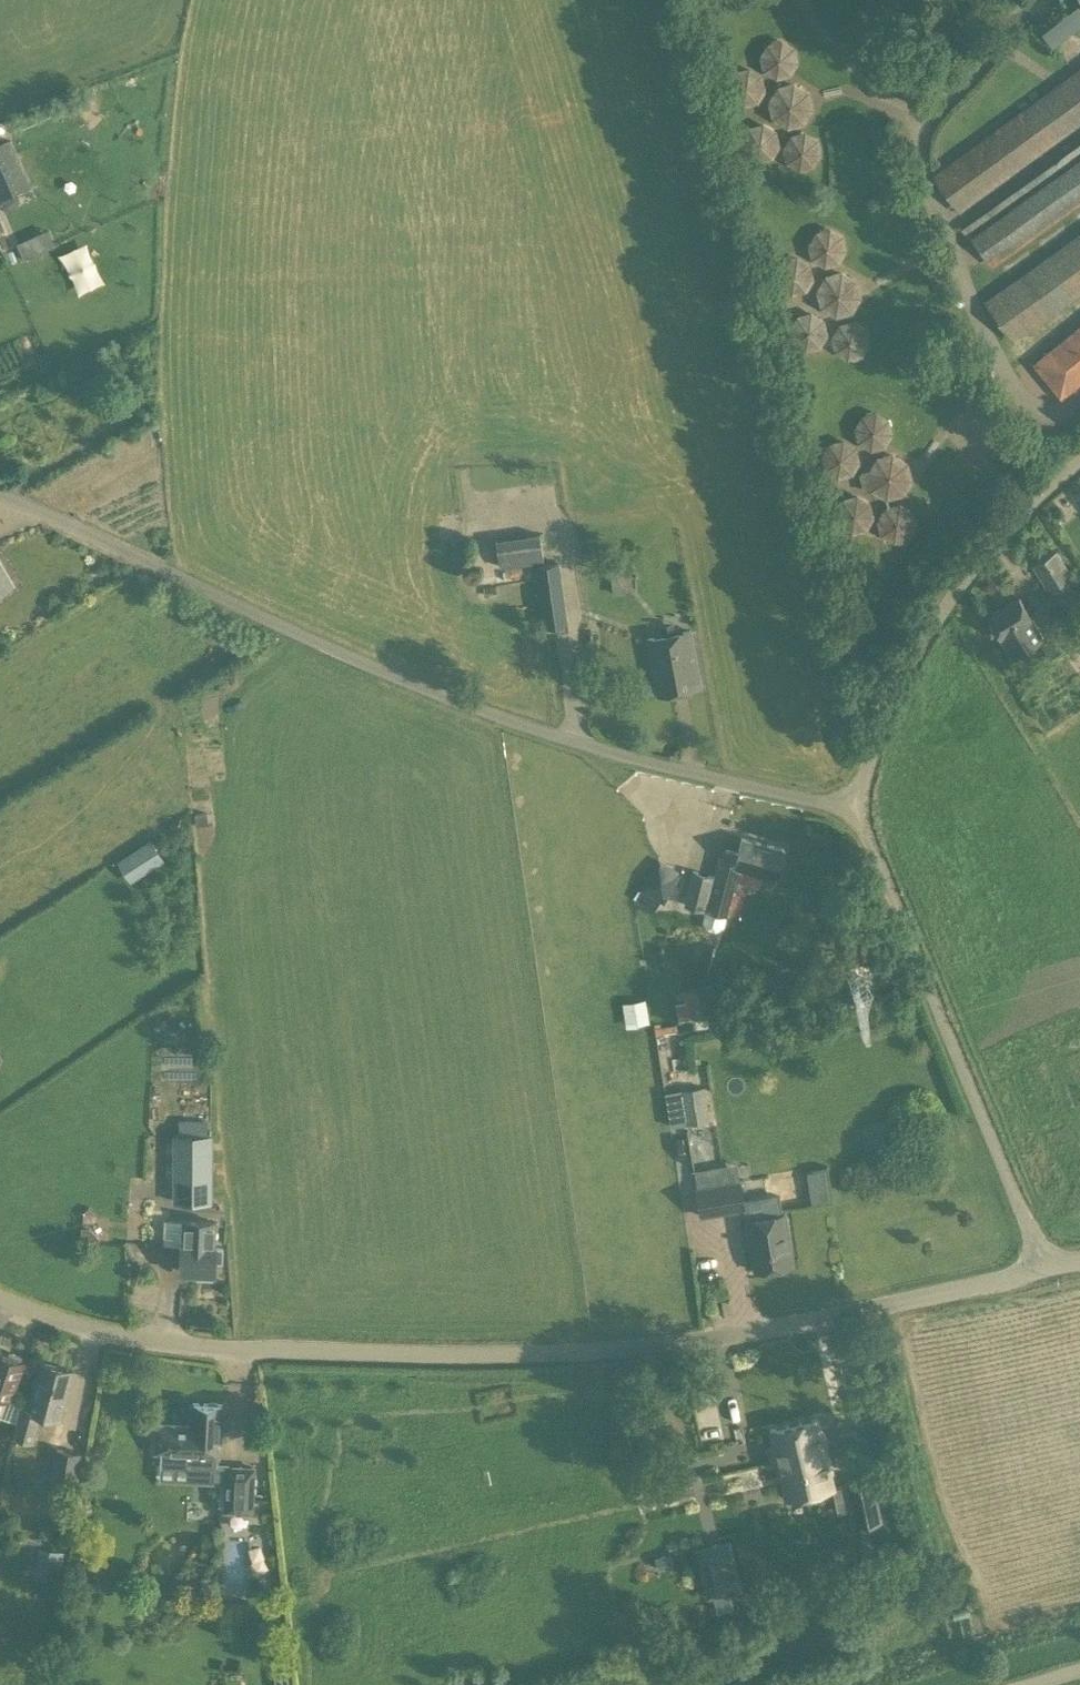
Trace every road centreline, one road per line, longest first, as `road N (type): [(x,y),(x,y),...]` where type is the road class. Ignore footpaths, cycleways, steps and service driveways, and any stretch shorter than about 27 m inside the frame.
road 1 (unclassified): [(1045,1268),(701,1340),(519,1357),(220,1349),(85,1328),(0,1295)]
road 2 (unclassified): [(0,495),(365,663),(550,732),(860,806)]
road 3 (unclassified): [(1045,1268),(860,806)]
road 4 (unclassified): [(860,806),(868,761),(911,660),(965,578),(1079,460)]

